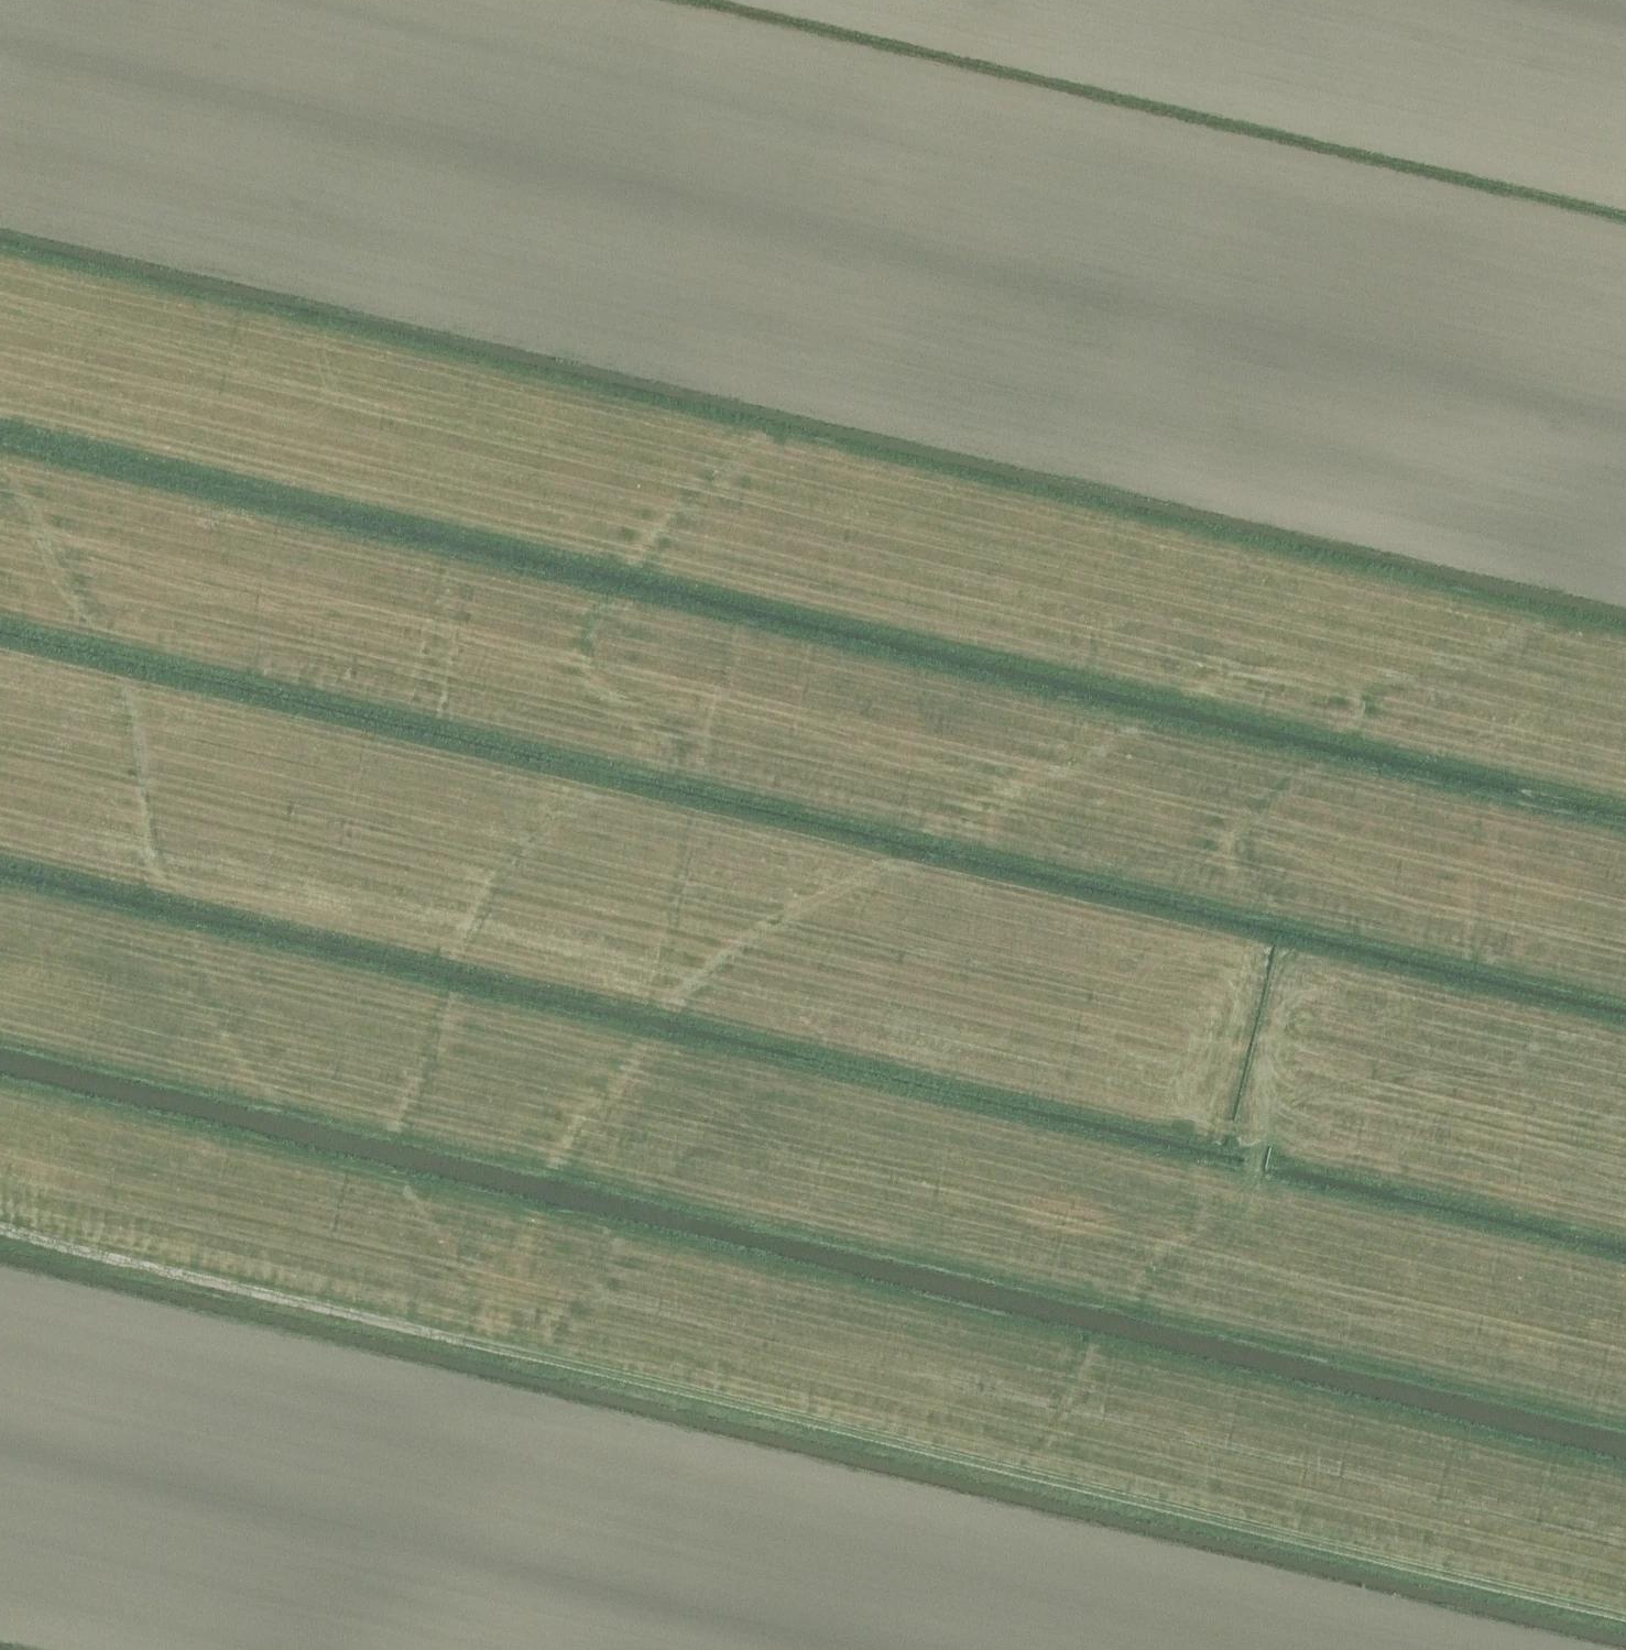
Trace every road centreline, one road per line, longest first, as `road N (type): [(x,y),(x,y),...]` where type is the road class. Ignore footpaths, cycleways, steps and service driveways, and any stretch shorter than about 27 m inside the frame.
road 1 (track): [(1625,1620),(0,1234)]
road 2 (track): [(1625,978),(0,604)]

